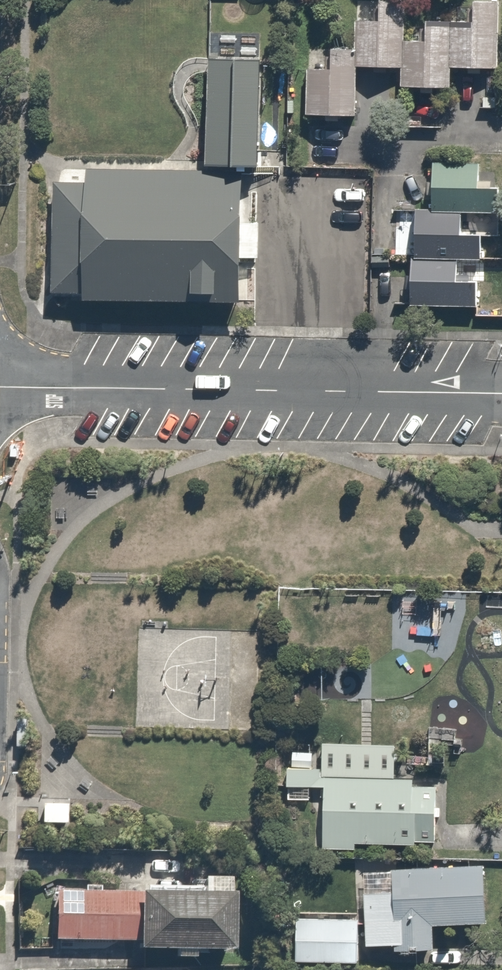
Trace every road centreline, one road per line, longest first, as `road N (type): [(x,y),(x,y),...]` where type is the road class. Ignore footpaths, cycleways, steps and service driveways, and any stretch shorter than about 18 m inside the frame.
road 1 (residential): [(0,394),(501,399)]

